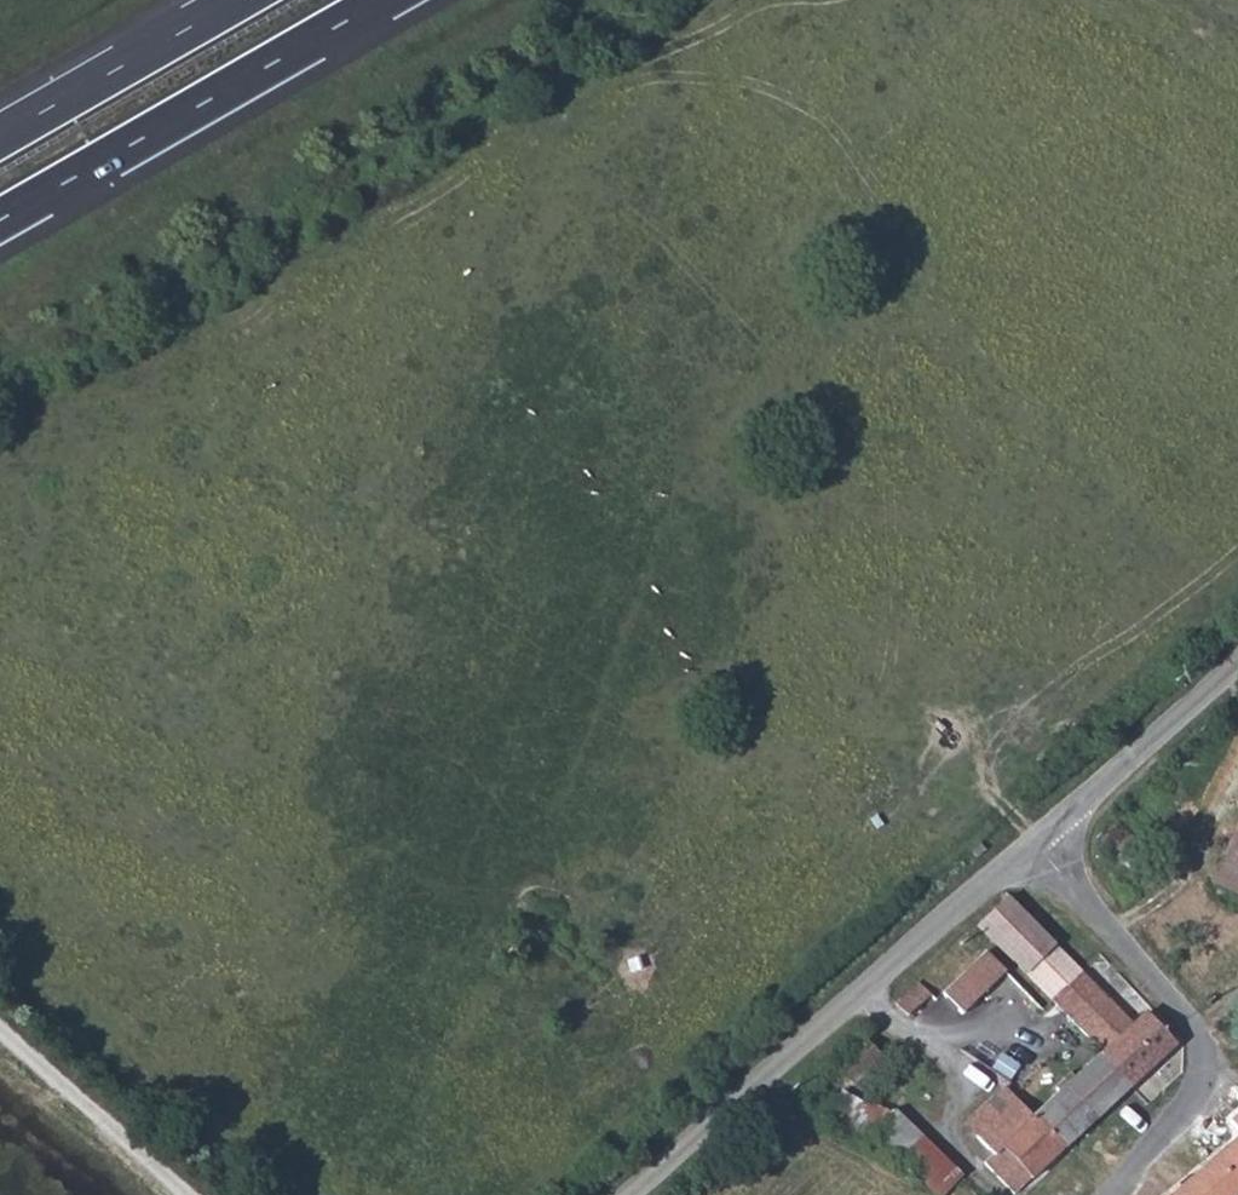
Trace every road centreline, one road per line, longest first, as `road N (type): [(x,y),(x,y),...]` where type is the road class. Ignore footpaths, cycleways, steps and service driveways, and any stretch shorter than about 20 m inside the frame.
road 1 (unclassified): [(634,1194),(1034,843)]
road 2 (motorway): [(0,220),(384,0)]
road 3 (unclassified): [(1034,843),(1204,1057),(1195,1093),(1113,1194)]
road 4 (motorway): [(237,0),(0,136)]
road 5 (unclassified): [(1034,843),(1237,665)]
road 6 (track): [(1002,1194),(979,1180),(955,1142),(958,1088),(932,1045),(865,992)]
road 7 (track): [(0,1036),(179,1194)]

